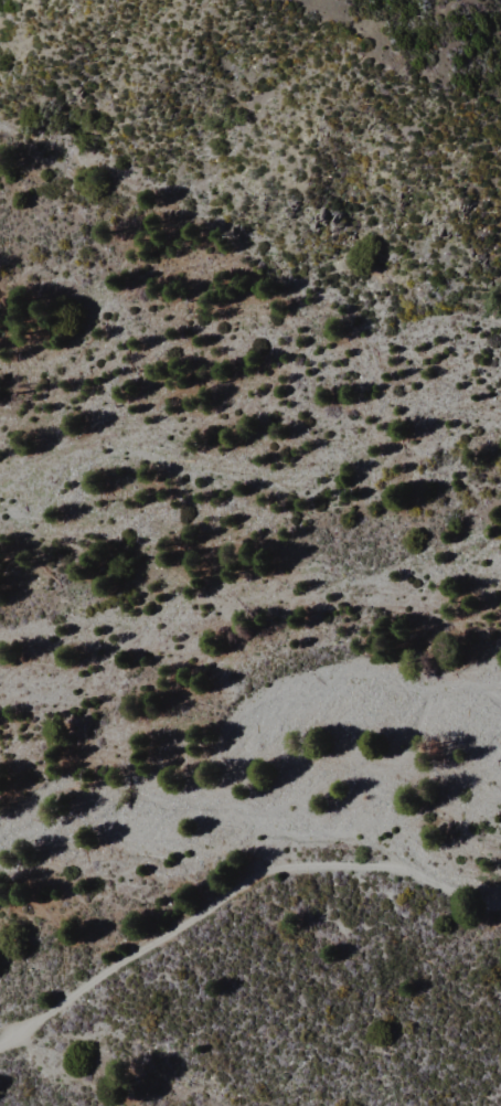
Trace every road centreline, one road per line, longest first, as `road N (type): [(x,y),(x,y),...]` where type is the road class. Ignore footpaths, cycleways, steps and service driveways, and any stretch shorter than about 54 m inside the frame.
road 1 (track): [(500,904),(403,865),(268,870),(0,1045)]

